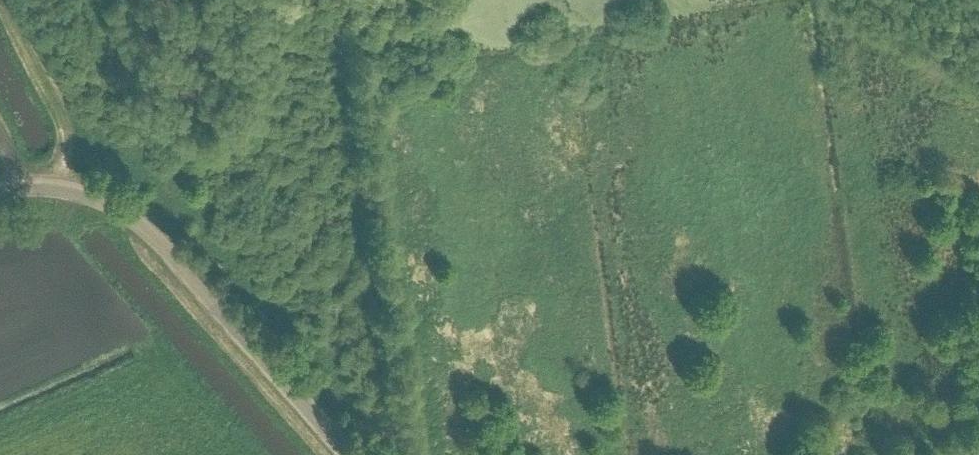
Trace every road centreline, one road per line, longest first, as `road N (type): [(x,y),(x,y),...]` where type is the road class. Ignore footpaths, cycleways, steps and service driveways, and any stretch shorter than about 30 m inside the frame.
road 1 (unclassified): [(0,191),(46,186),(115,207),(156,241),(347,454)]
road 2 (track): [(0,9),(57,115),(73,191)]

